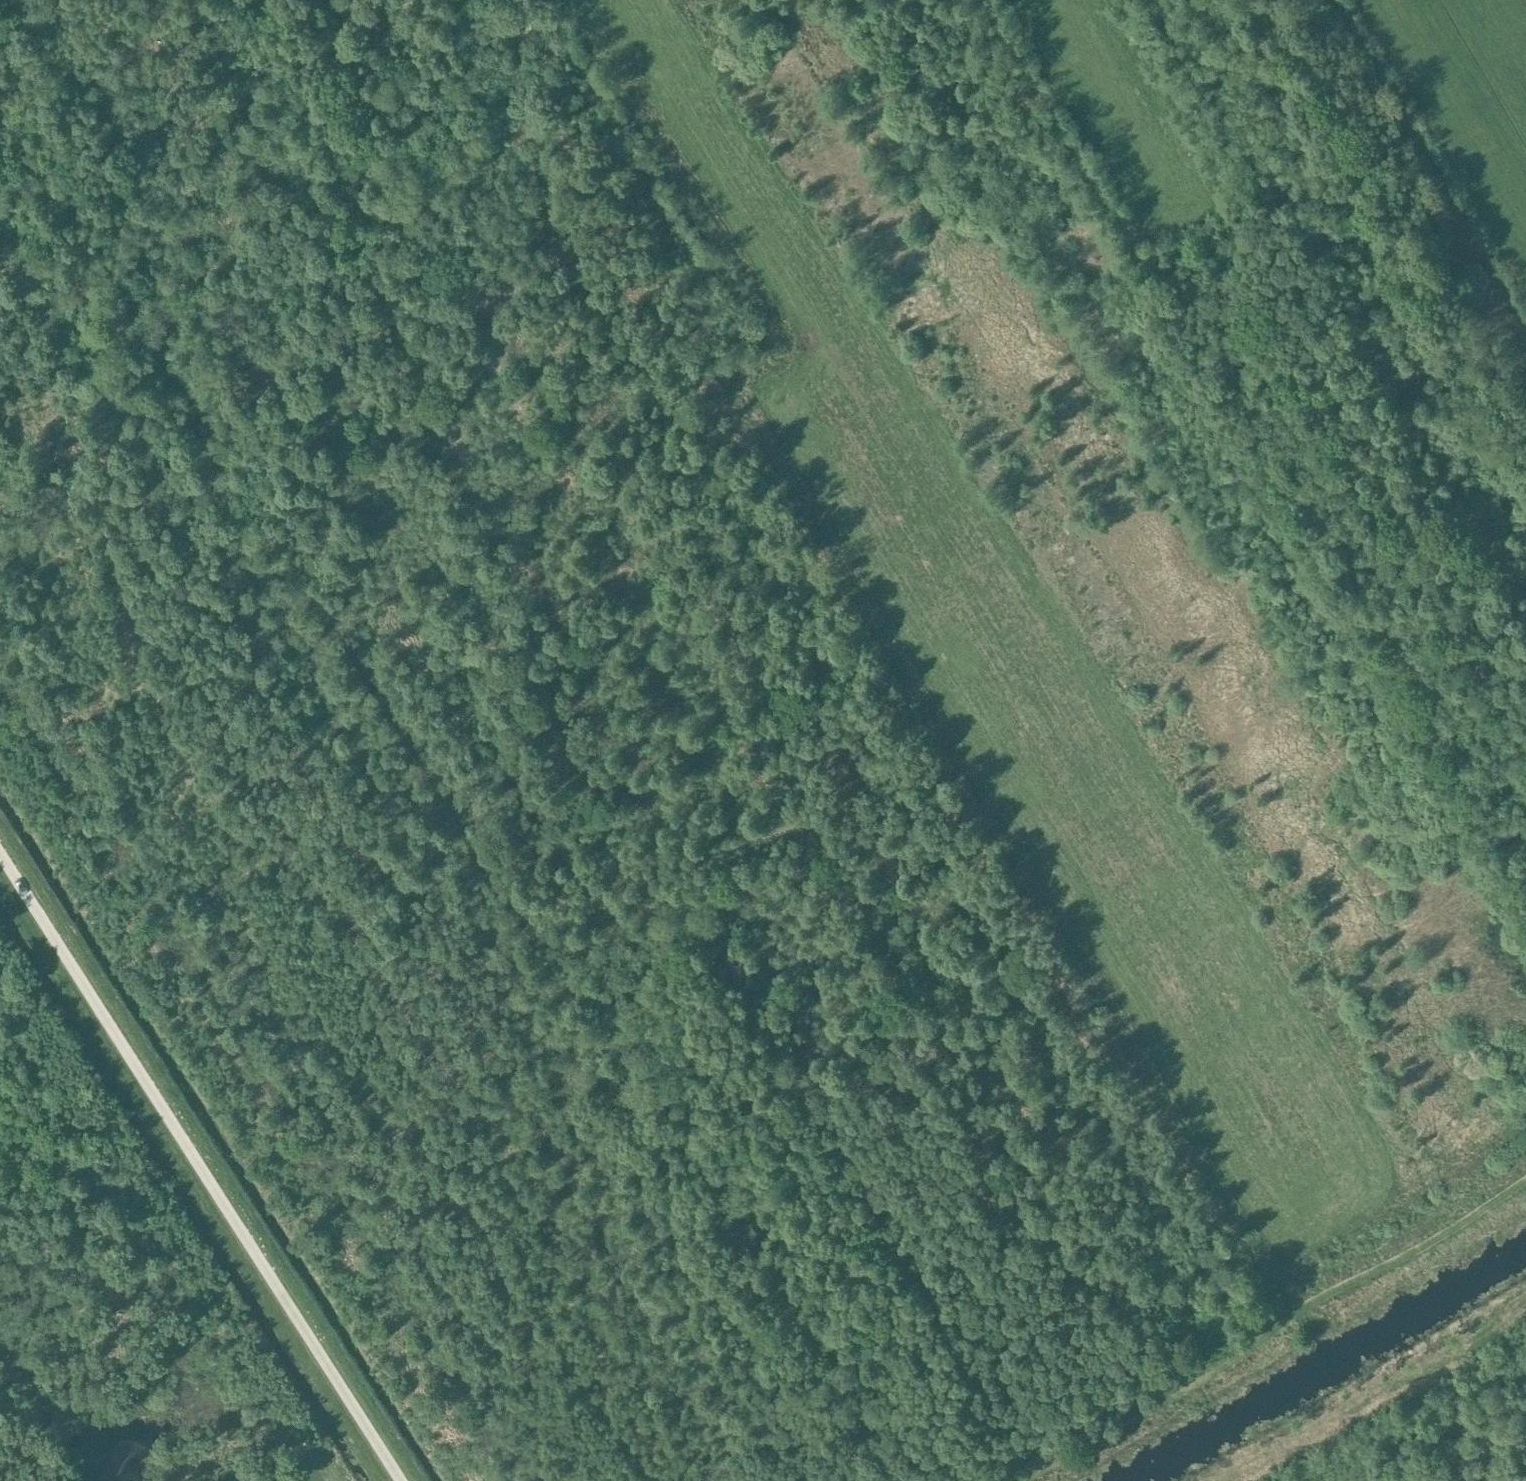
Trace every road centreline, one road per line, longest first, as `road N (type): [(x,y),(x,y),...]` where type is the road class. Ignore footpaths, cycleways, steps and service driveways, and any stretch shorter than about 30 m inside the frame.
road 1 (unclassified): [(399,1480),(0,859)]
road 2 (track): [(1232,1480),(1525,1306)]

